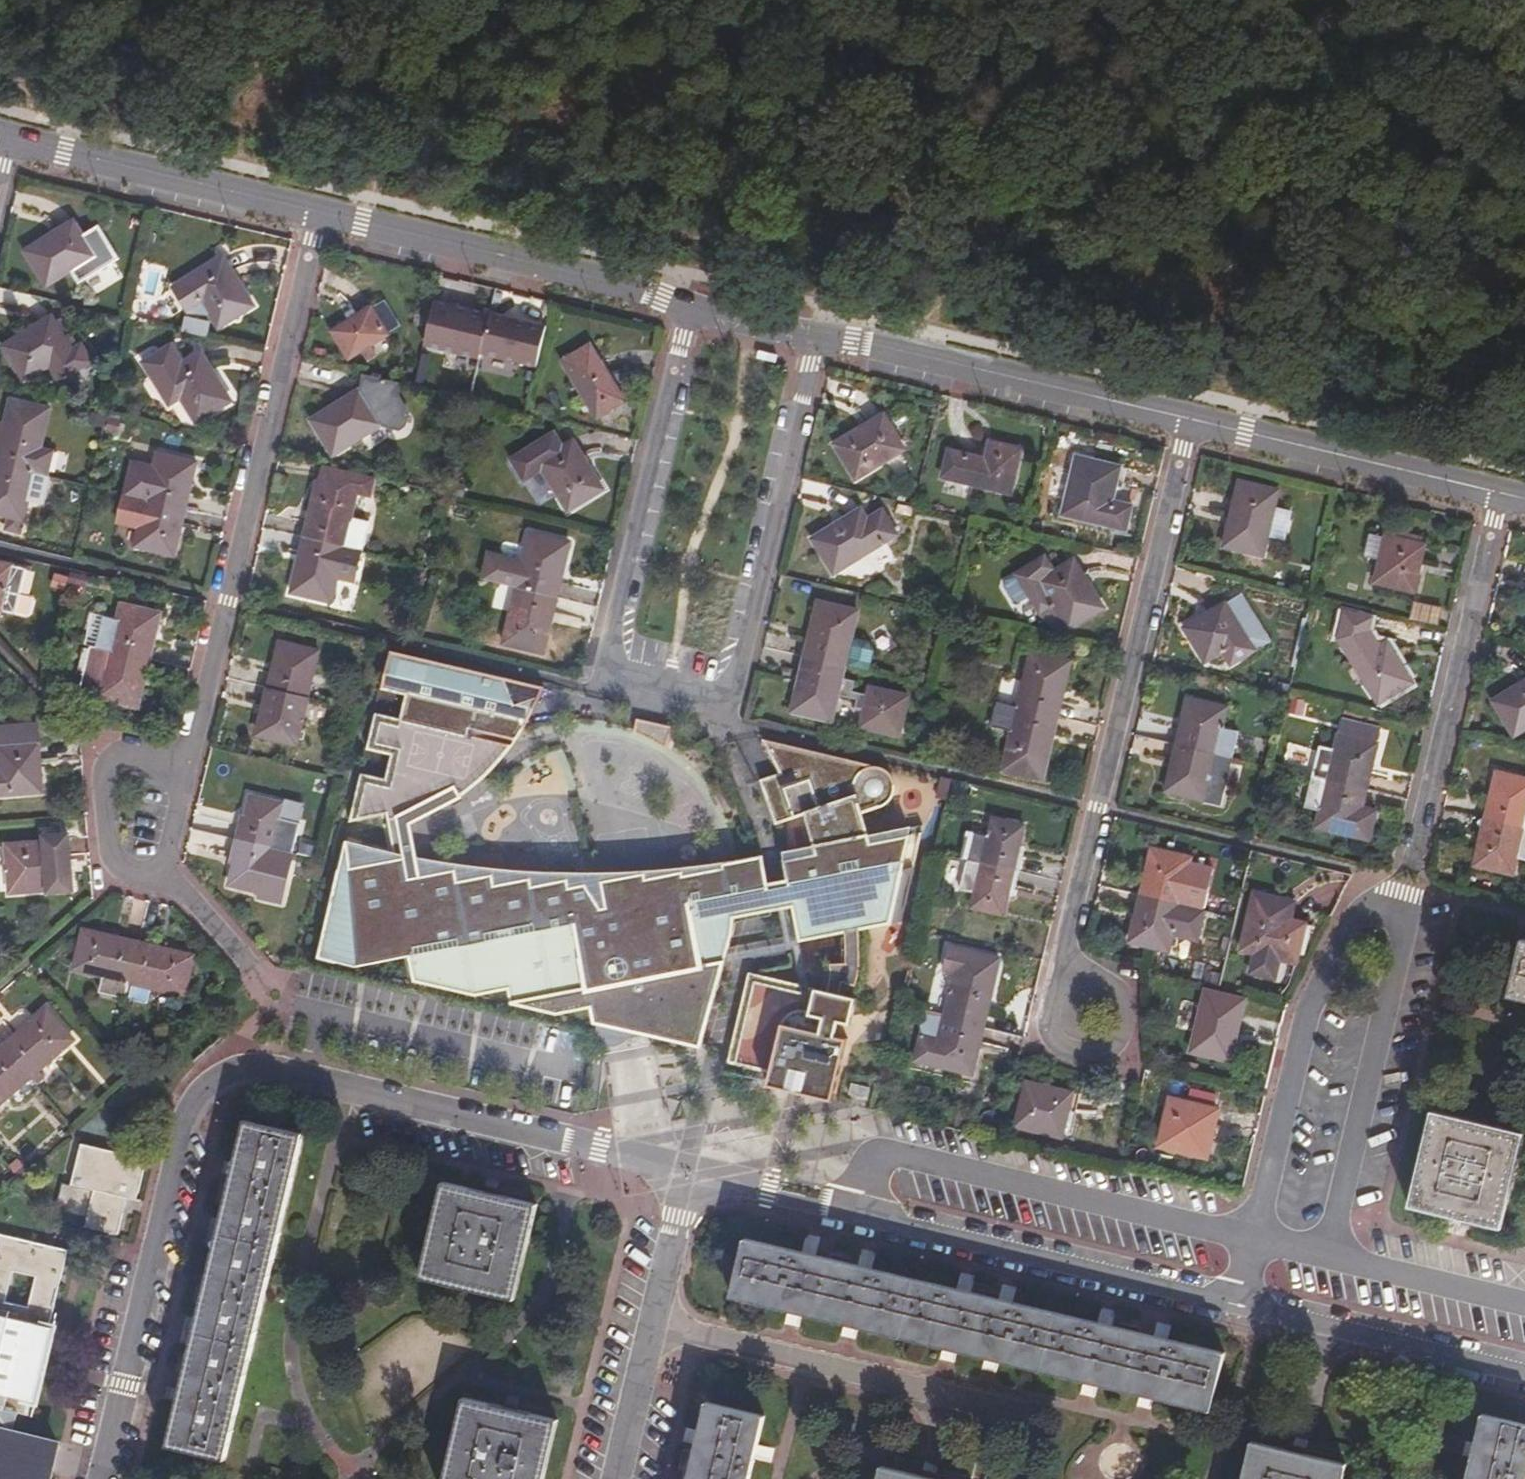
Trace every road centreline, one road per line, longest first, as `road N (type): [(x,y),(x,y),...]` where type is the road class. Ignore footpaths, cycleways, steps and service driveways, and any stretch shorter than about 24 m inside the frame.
road 1 (residential): [(101,1478),(188,1120),(211,1088),(239,1071),(284,1071),(688,1170)]
road 2 (residential): [(685,306),(610,672),(723,702),(751,689),(821,337)]
road 3 (track): [(1441,0),(929,316),(916,359)]
road 4 (residential): [(1193,419),(1060,985)]
road 5 (residential): [(1257,1237),(1320,1251),(1336,1238),(1409,923),(1401,901),(1358,912),(1312,1001)]
road 6 (residential): [(322,213),(190,768)]
road 7 (residential): [(688,1170),(1240,1305)]
road 8 (residential): [(1500,495),(1408,875)]
road 9 (tertiary): [(1193,419),(821,337)]
road 10 (tertiary): [(685,306),(322,213)]
road 11 (track): [(821,337),(836,305),(843,245),(854,0)]
road 12 (tertiary): [(322,213),(12,137)]
road 13 (tertiary): [(1500,495),(1193,419)]
road 14 (residential): [(688,1170),(617,1478)]
road 15 (residential): [(1240,1305),(1524,1375)]
road 16 (residential): [(1312,1001),(1257,1237)]
road 17 (residential): [(165,878),(132,872),(111,857),(104,771),(115,758),(139,754),(190,768)]
road 18 (residential): [(1060,985),(1049,1007),(1053,1032),(1071,1049),(1096,1052),(1119,1039),(1128,1015),(1110,980)]
road 19 (tertiary): [(821,337),(685,306)]
road 20 (residential): [(165,878),(188,893),(250,966)]

